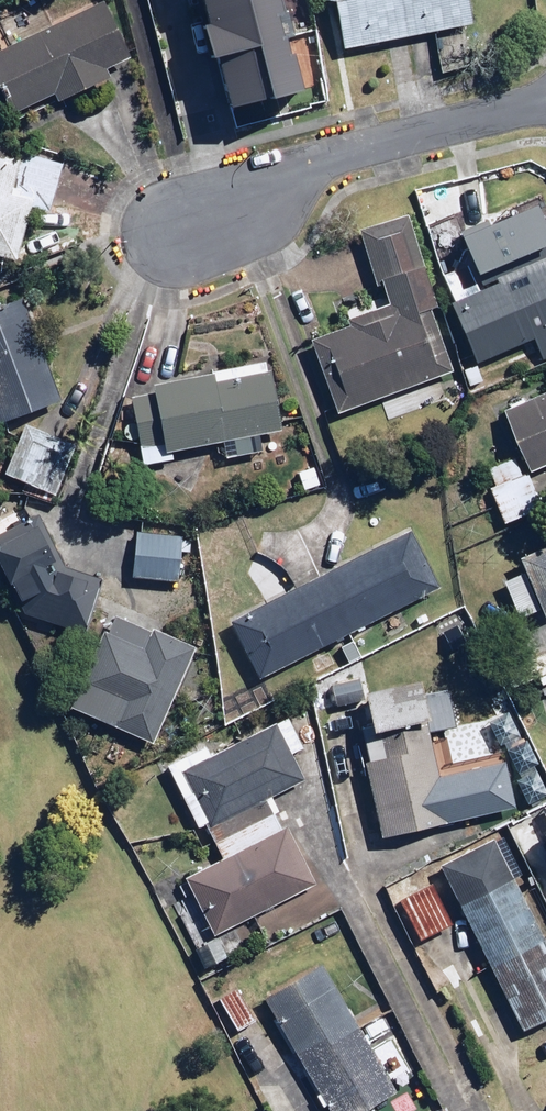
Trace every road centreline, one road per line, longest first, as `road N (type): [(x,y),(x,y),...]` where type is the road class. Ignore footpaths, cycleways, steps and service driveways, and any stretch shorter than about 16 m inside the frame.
road 1 (residential): [(545,97),(249,188),(160,228)]

